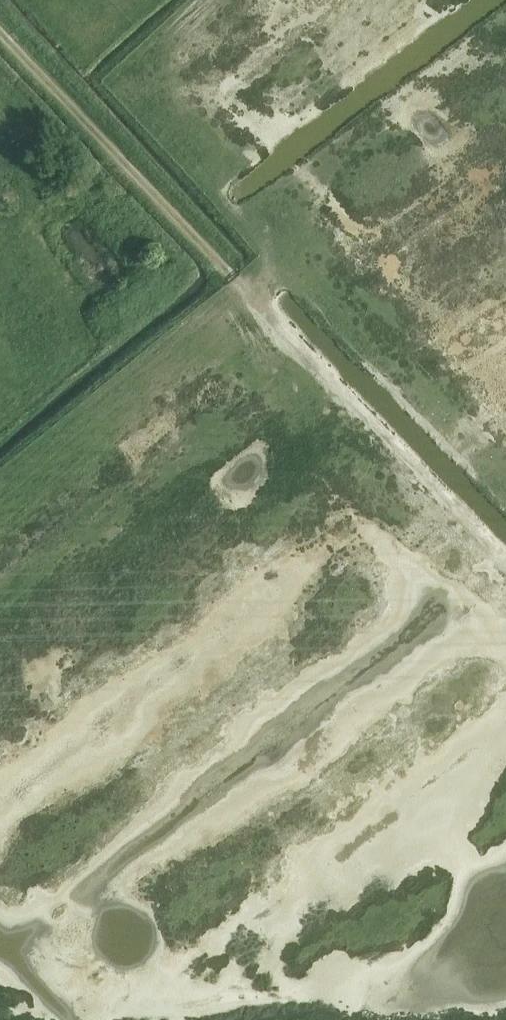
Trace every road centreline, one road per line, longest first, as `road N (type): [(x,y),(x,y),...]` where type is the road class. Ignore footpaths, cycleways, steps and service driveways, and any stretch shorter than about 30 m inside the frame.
road 1 (track): [(0,26),(505,559)]

